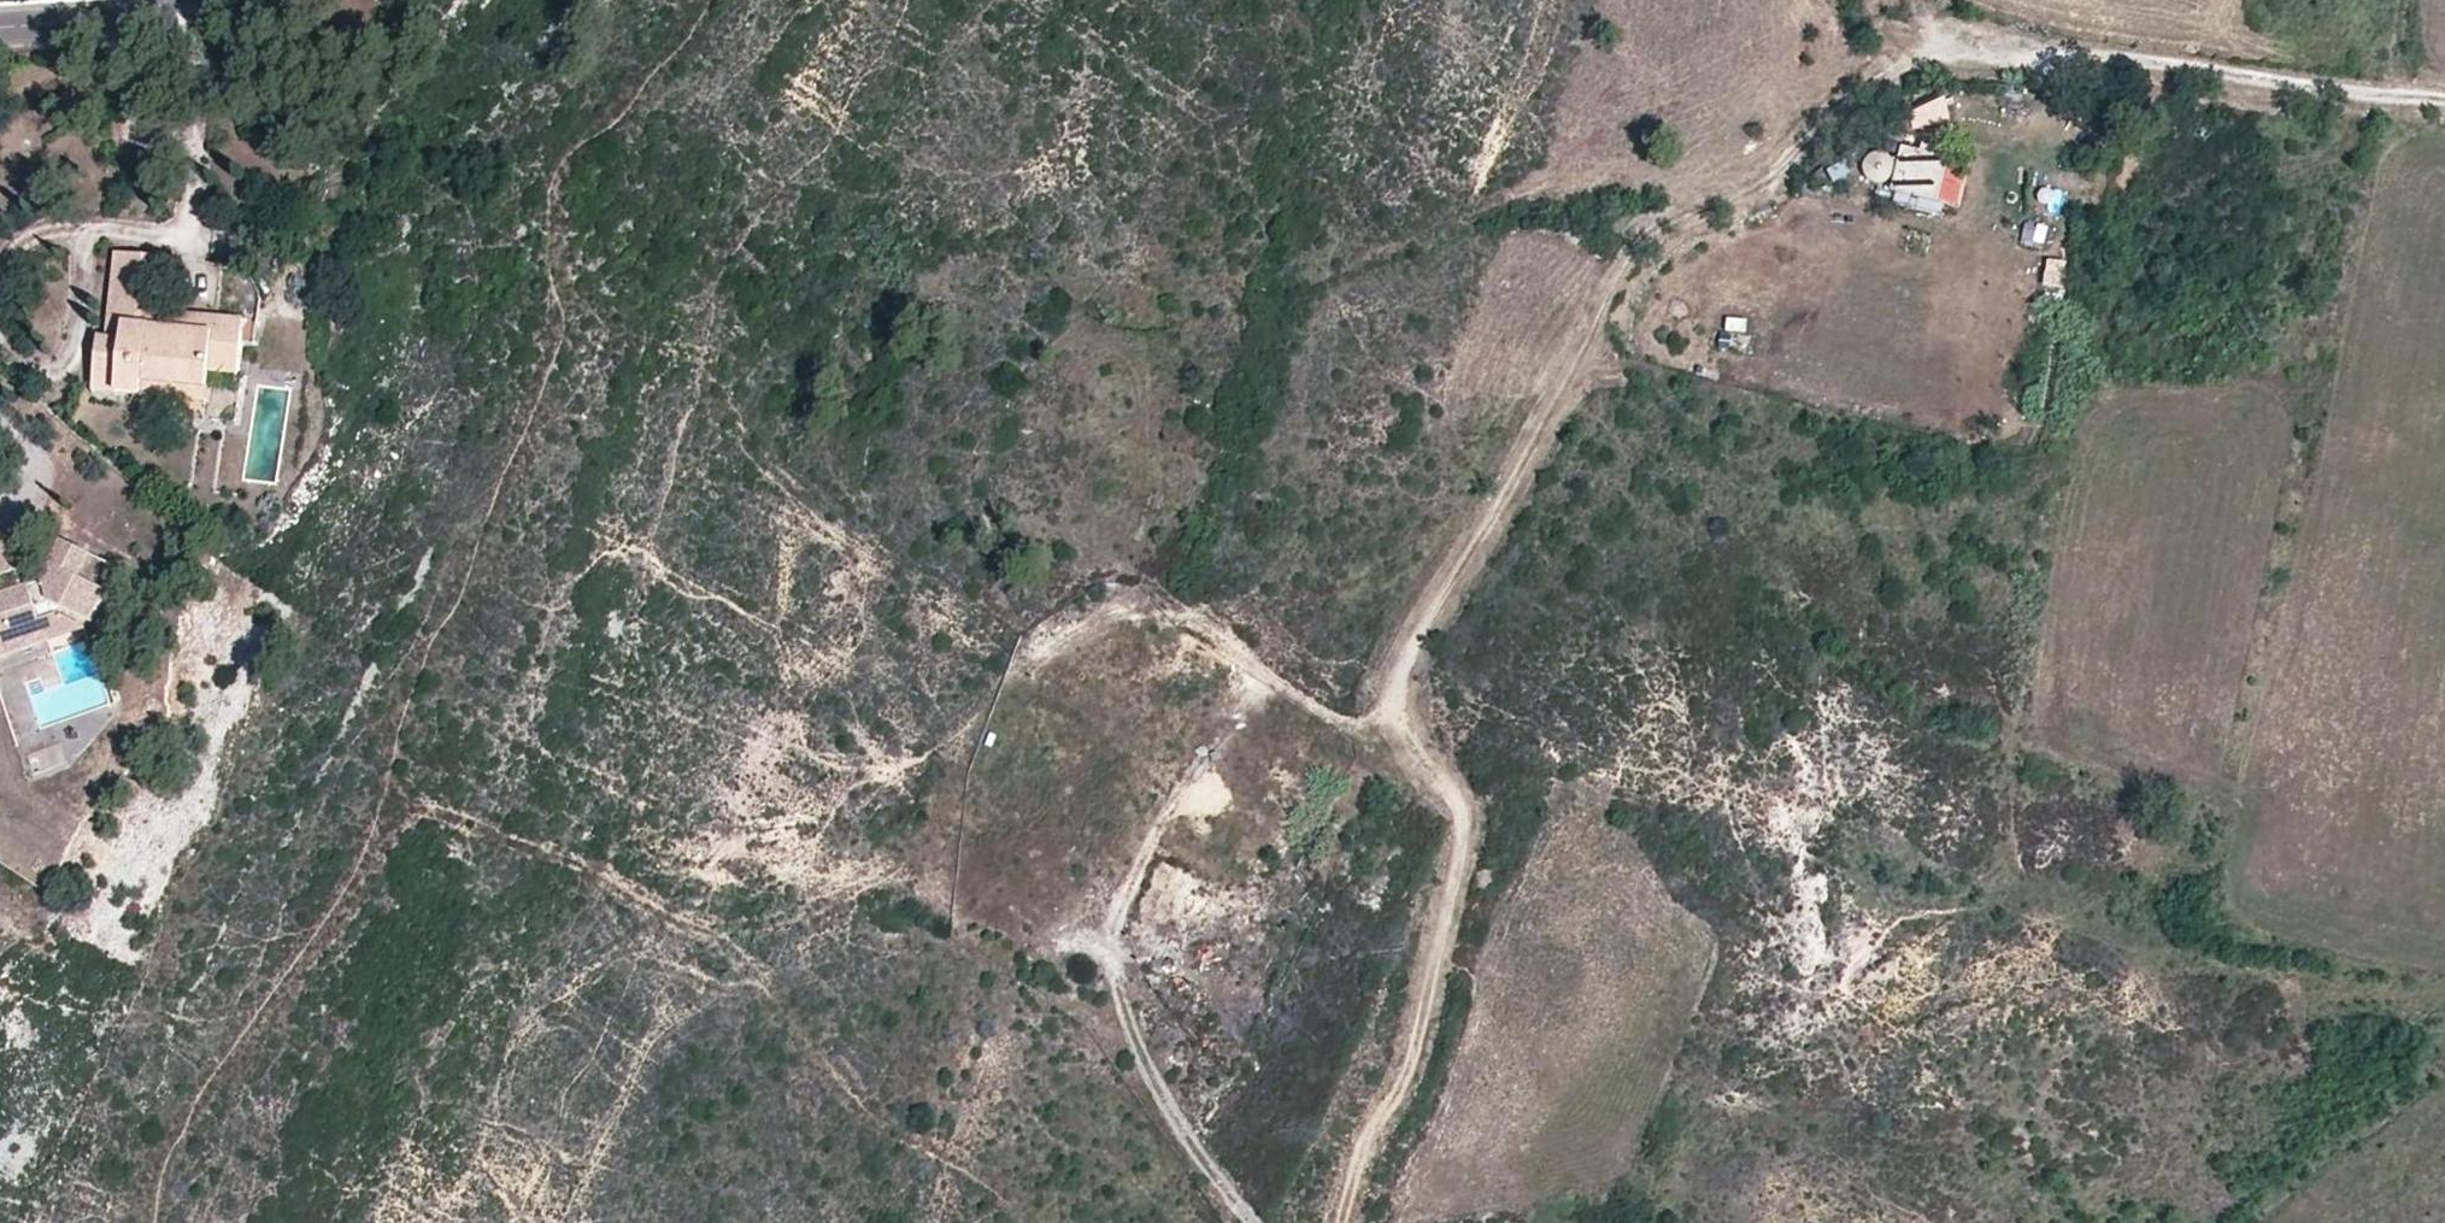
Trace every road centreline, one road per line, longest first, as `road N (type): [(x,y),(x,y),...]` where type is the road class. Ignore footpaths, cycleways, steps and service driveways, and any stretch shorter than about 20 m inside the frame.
road 1 (track): [(1396,679),(1678,209),(1949,37),(2345,77),(2444,96)]
road 2 (track): [(1246,1222),(1160,1089),(1121,1002),(1113,942),(1139,868),(1234,707),(1284,695),(1361,721),(1396,679)]
road 3 (track): [(1343,1222),(1363,1140),(1407,1075),(1457,876),(1461,813),(1399,717),(1396,679)]
road 4 (residential): [(0,26),(166,0)]

